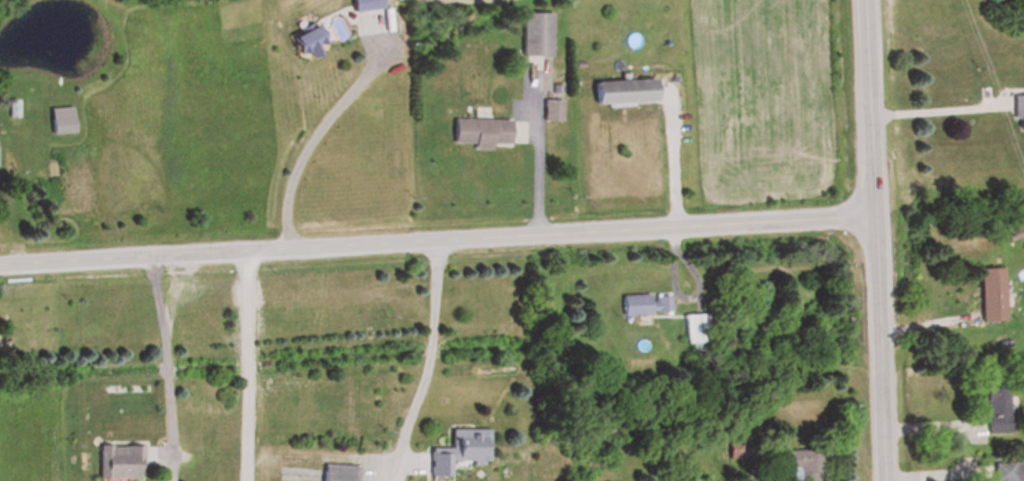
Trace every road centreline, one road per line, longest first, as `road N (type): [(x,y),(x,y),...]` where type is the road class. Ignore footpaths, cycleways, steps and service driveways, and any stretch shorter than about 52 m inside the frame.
road 1 (residential): [(0,266),(868,220)]
road 2 (residential): [(883,480),(858,0)]

